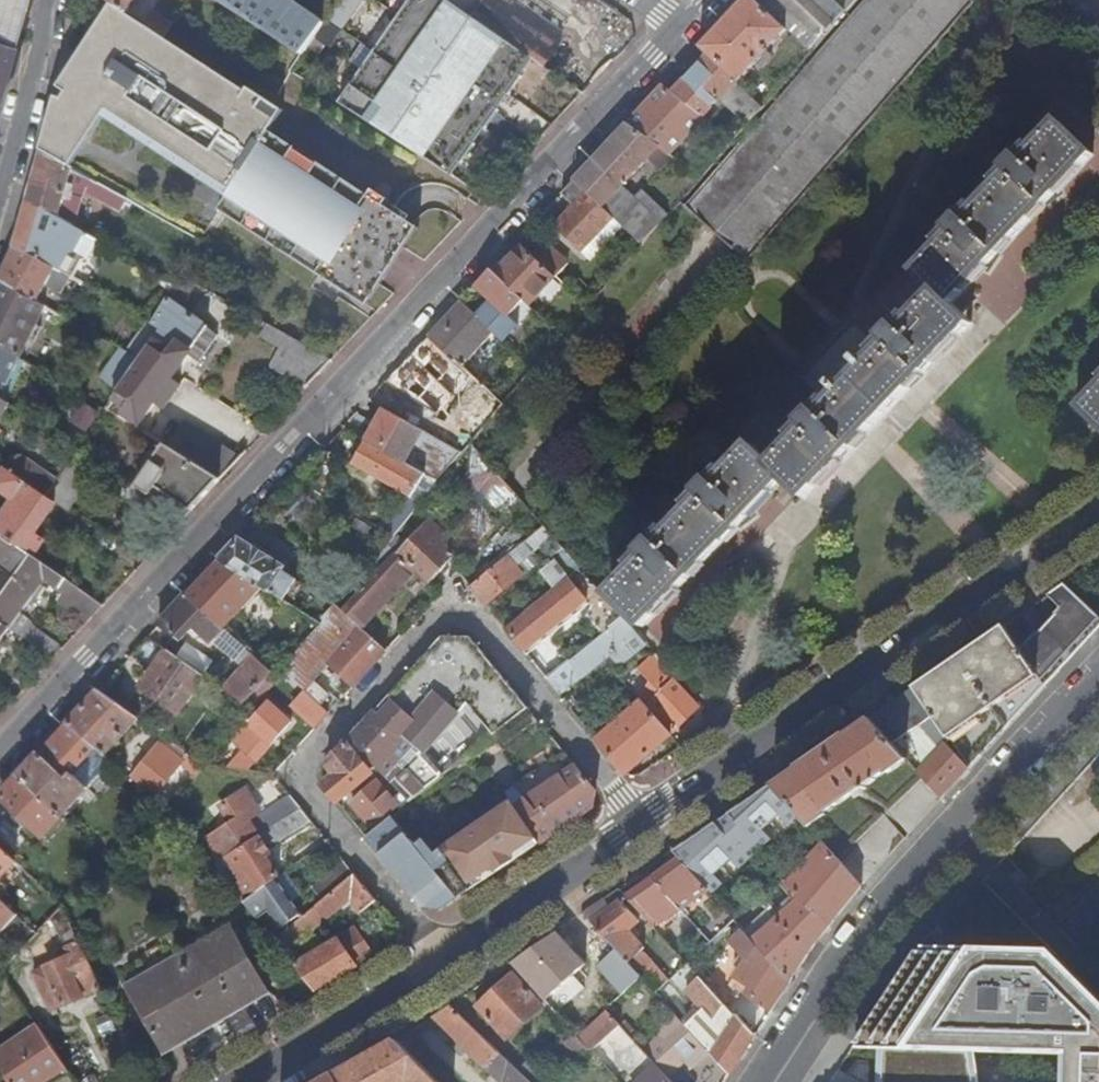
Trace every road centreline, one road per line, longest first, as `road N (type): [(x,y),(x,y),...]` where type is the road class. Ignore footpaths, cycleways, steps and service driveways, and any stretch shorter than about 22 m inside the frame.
road 1 (residential): [(0,751),(686,19)]
road 2 (residential): [(641,826),(479,626),(435,624),(323,743),(310,776),(322,804),(445,963)]
road 3 (secondary): [(1098,512),(641,826)]
road 4 (tertiary): [(1098,680),(884,908),(763,1081)]
road 5 (secondary): [(641,826),(445,963)]
road 6 (secondary): [(445,963),(242,1081)]
road 7 (residential): [(47,0),(0,195)]

